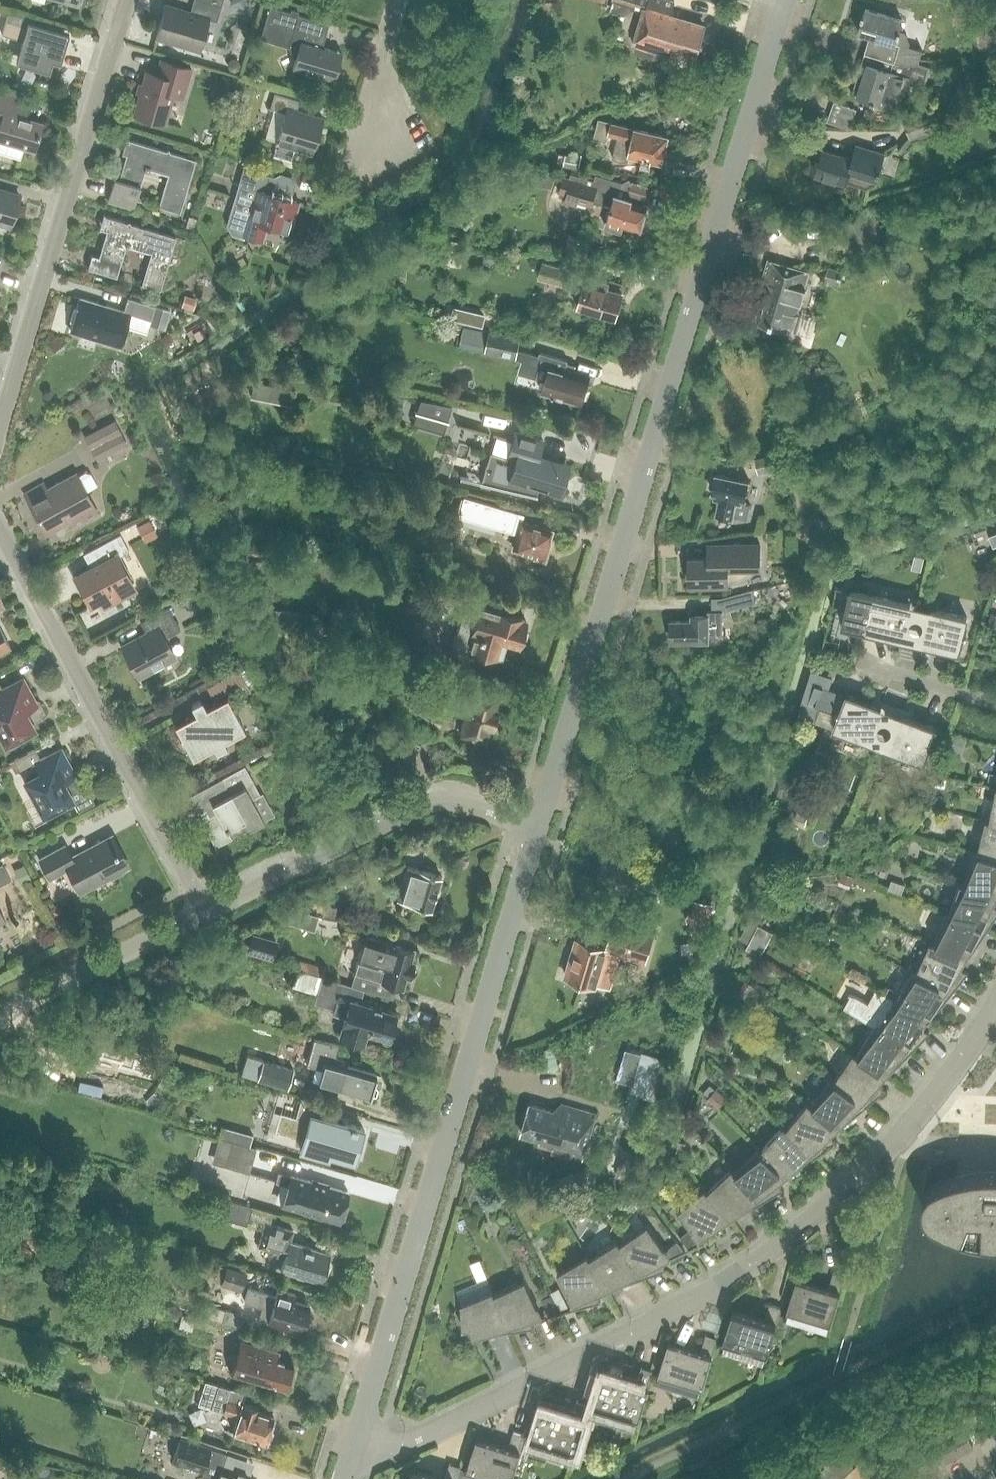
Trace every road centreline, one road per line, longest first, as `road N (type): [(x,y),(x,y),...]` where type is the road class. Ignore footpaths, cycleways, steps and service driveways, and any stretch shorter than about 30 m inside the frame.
road 1 (residential): [(537,827),(784,0)]
road 2 (residential): [(357,1446),(401,1449),(541,1388),(725,1287),(819,1217),(909,1128),(995,1012)]
road 3 (residential): [(357,1446),(537,827)]
road 4 (residential): [(0,429),(128,0)]
road 5 (residential): [(205,911),(0,527)]
road 6 (residential): [(205,911),(442,802),(537,827)]
road 7 (residential): [(0,1015),(205,911)]
road 8 (residential): [(995,706),(863,666)]

